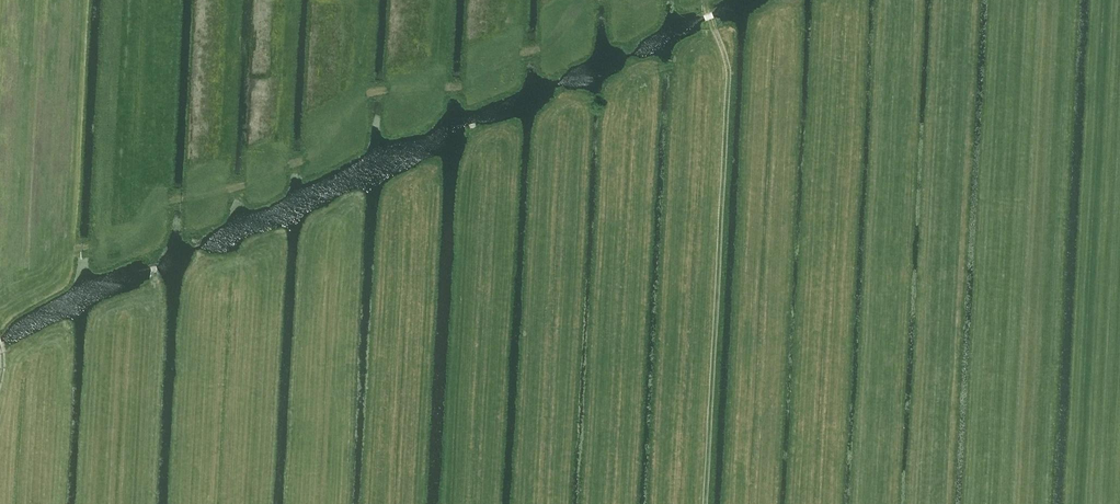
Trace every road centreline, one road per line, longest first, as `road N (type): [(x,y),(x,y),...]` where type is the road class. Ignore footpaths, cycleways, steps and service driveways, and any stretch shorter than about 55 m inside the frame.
road 1 (track): [(705,503),(729,69),(702,0)]
road 2 (track): [(1044,503),(1073,0)]
road 3 (track): [(331,0),(337,6),(337,72),(365,82),(451,88),(478,83),(509,49),(551,45),(588,0)]
road 4 (track): [(157,281),(153,260),(95,249),(62,258),(0,302)]

